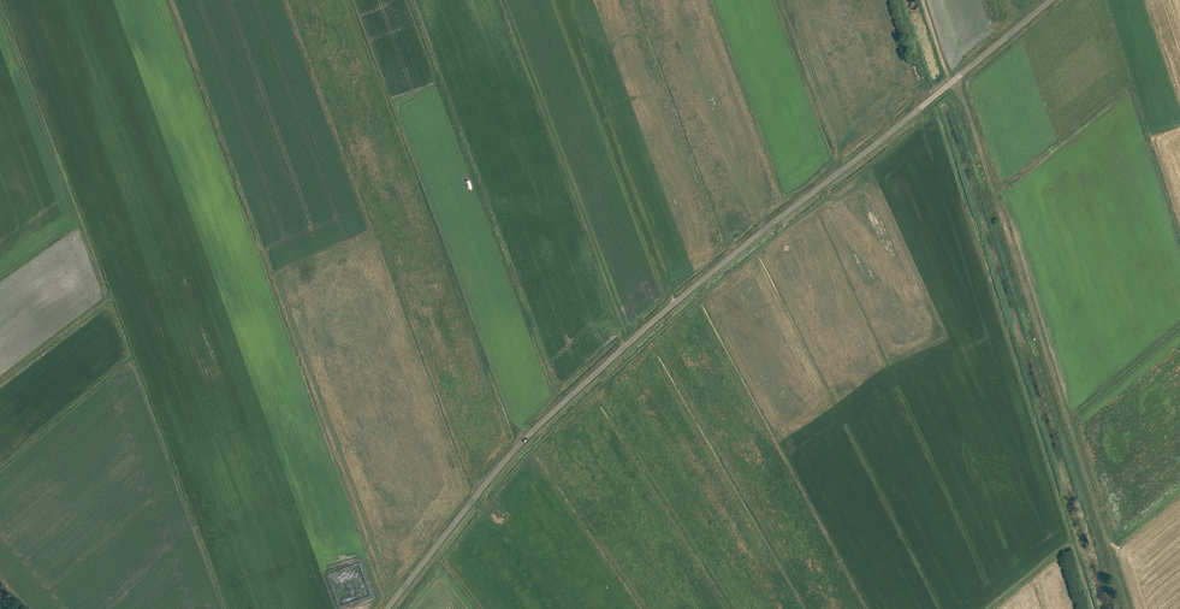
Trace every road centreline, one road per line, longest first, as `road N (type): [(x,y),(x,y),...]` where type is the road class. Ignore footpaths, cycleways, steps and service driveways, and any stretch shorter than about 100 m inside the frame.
road 1 (unclassified): [(387,608),(492,476),(569,398),(1051,0)]
road 2 (track): [(957,78),(1129,608)]

